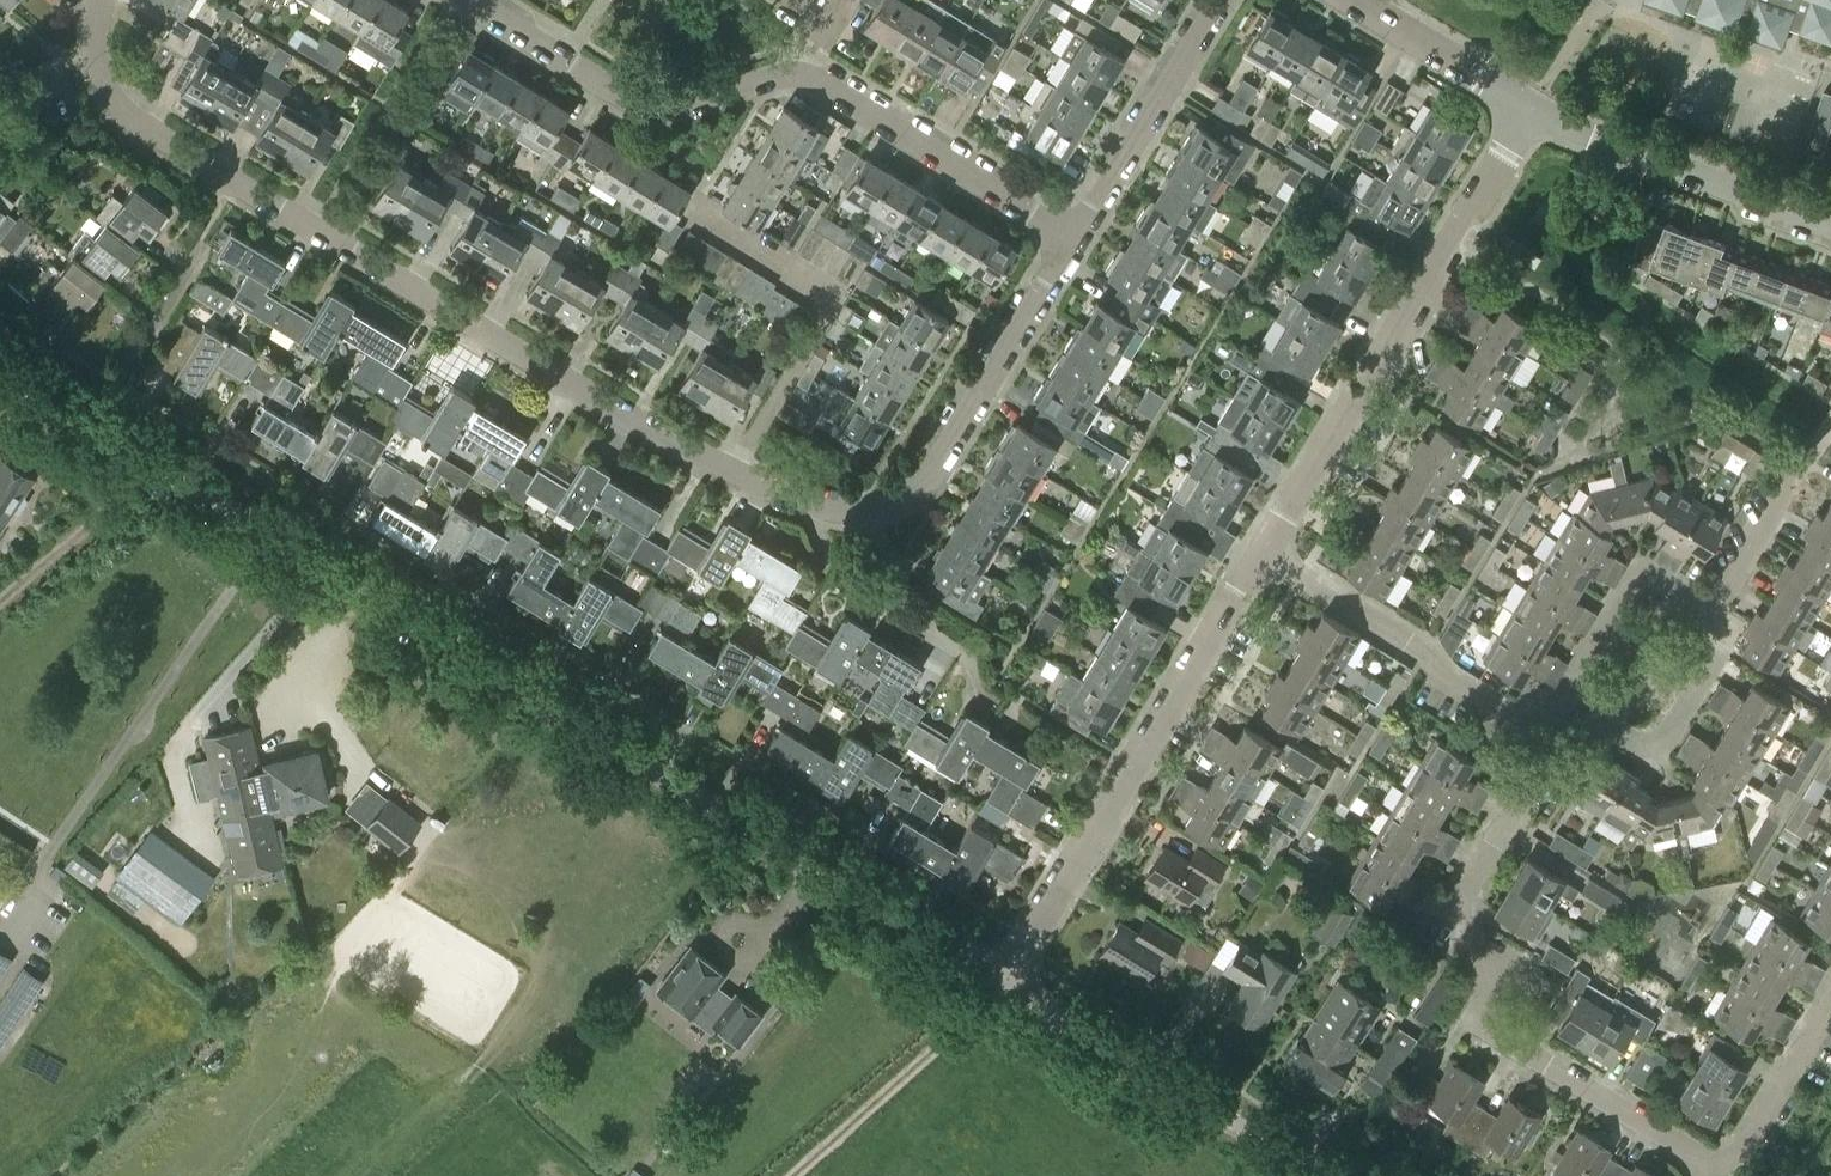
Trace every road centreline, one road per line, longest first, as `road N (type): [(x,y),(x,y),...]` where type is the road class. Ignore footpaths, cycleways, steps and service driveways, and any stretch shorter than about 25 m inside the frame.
road 1 (tertiary): [(1000,978),(94,428)]
road 2 (residential): [(103,0),(95,52),(107,85),(131,117),(732,472),(807,508)]
road 3 (residential): [(1076,237),(818,78),(794,72),(684,109),(661,108),(467,0)]
road 4 (residential): [(1721,1171),(1477,1027),(1507,969),(1443,928),(1554,731)]
road 5 (residential): [(1263,553),(1531,103)]
road 6 (residential): [(1000,978),(1263,553)]
road 7 (residential): [(807,508),(866,517),(908,502),(1076,237)]
road 8 (tertiary): [(1327,1175),(1000,978)]
road 9 (residential): [(1263,553),(1412,645),(1440,677),(1554,731)]
road 10 (unclassified): [(1830,220),(1581,132),(1531,103)]
road 11 (residential): [(984,701),(971,657),(917,627),(890,591),(826,554),(807,508)]
road 12 (residential): [(1076,237),(1218,0)]
road 13 (residential): [(1554,731),(1586,720),(1654,756),(1709,666),(1708,607)]
road 14 (residential): [(1554,731),(1556,706),(1636,567),(1708,607)]
road 15 (residential): [(1708,607),(1830,414)]
road 16 (unclassified): [(1531,103),(1351,0)]
road 17 (residential): [(1721,1171),(1830,1006)]
road 18 (unclassified): [(94,428),(192,265)]

